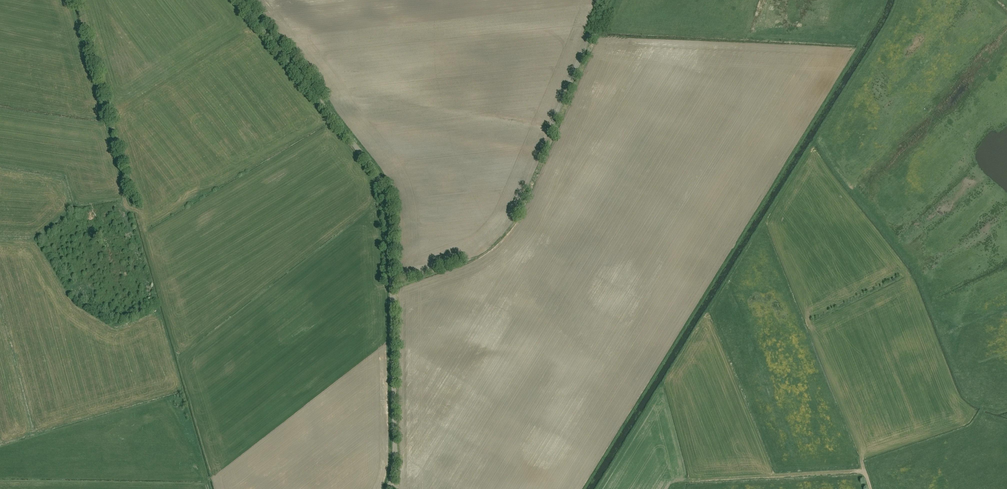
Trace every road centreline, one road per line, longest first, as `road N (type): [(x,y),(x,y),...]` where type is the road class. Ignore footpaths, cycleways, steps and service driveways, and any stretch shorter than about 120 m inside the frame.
road 1 (unclassified): [(391,488),(393,189),(240,0)]

